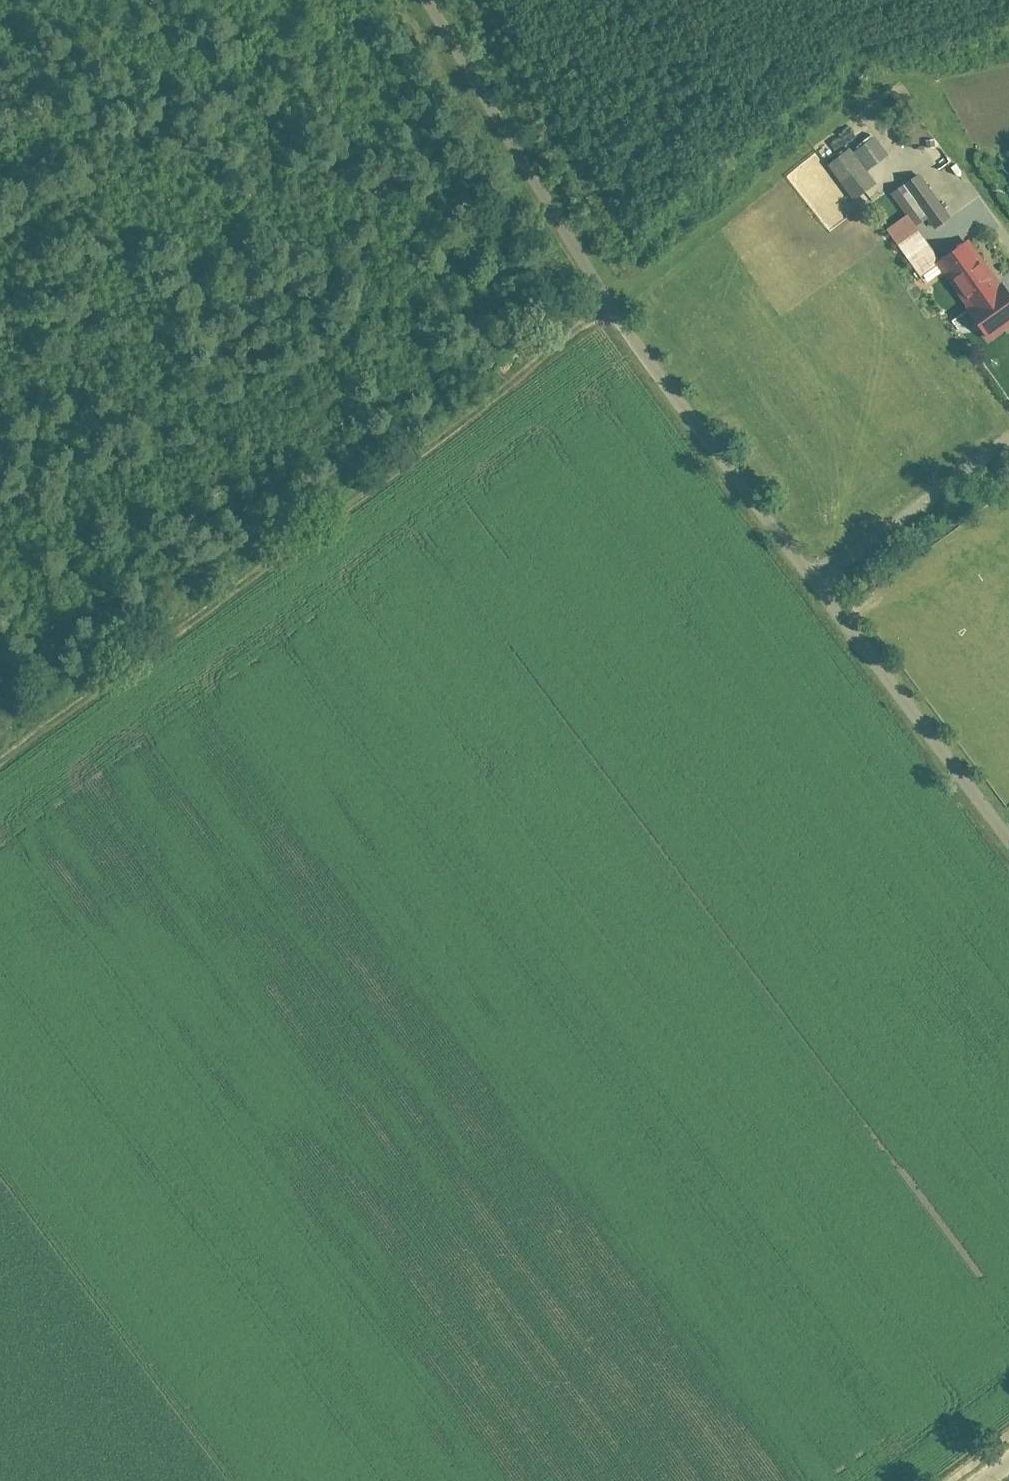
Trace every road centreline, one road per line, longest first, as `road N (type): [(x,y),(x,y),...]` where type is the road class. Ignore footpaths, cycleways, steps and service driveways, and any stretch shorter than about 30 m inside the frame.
road 1 (residential): [(431,0),(678,400),(1008,837)]

